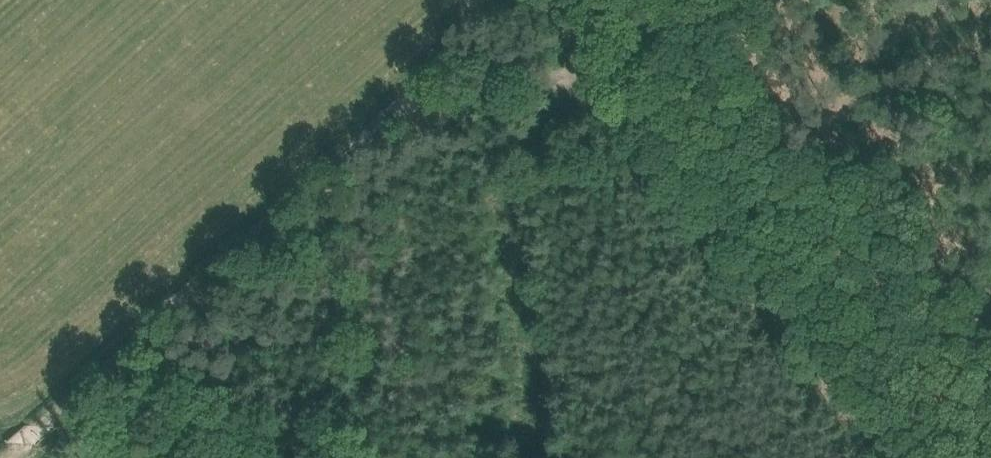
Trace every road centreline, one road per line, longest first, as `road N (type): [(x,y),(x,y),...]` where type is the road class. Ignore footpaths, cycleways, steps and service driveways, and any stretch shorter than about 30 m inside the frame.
road 1 (track): [(895,457),(591,97),(574,53)]
road 2 (track): [(160,318),(454,66),(498,69),(574,53)]
road 3 (track): [(160,318),(6,457)]

